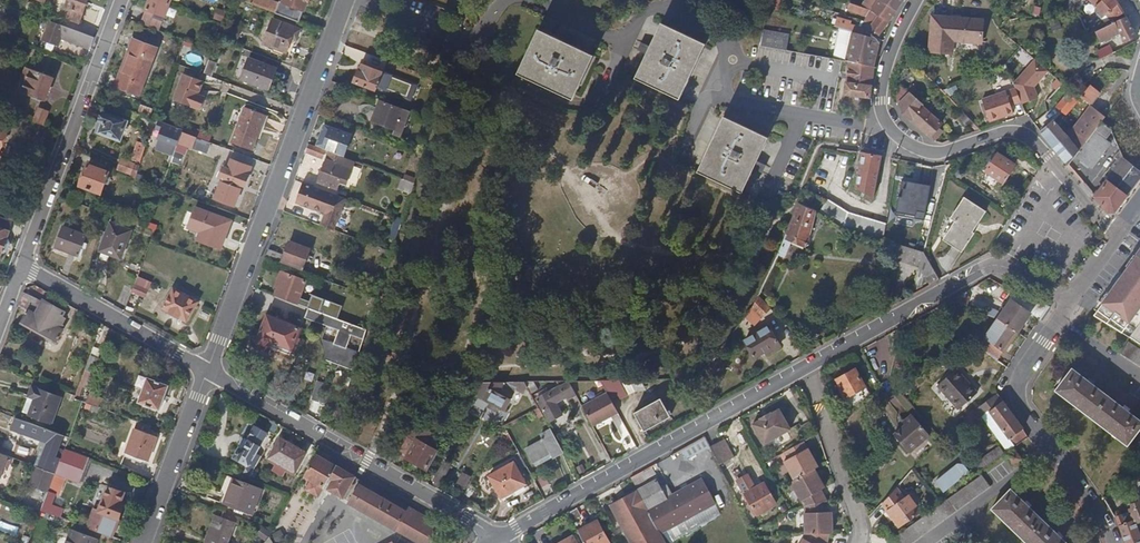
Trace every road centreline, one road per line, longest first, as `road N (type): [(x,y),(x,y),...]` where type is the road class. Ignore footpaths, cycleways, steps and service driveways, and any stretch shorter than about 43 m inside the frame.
road 1 (residential): [(918,0),(884,76),(887,125),(927,152),(1007,131),(1028,135),(1118,233)]
road 2 (residential): [(208,370),(349,0)]
road 3 (residential): [(807,366),(504,535)]
road 4 (residential): [(504,535),(208,370)]
road 5 (residential): [(1072,298),(1012,267),(988,265),(807,366)]
road 6 (residential): [(1072,298),(1018,389),(1115,542)]
road 7 (residential): [(119,0),(20,259)]
road 8 (residential): [(208,370),(20,259)]
road 9 (residential): [(859,542),(863,524),(807,366)]
road 10 (residential): [(143,542),(208,370)]

